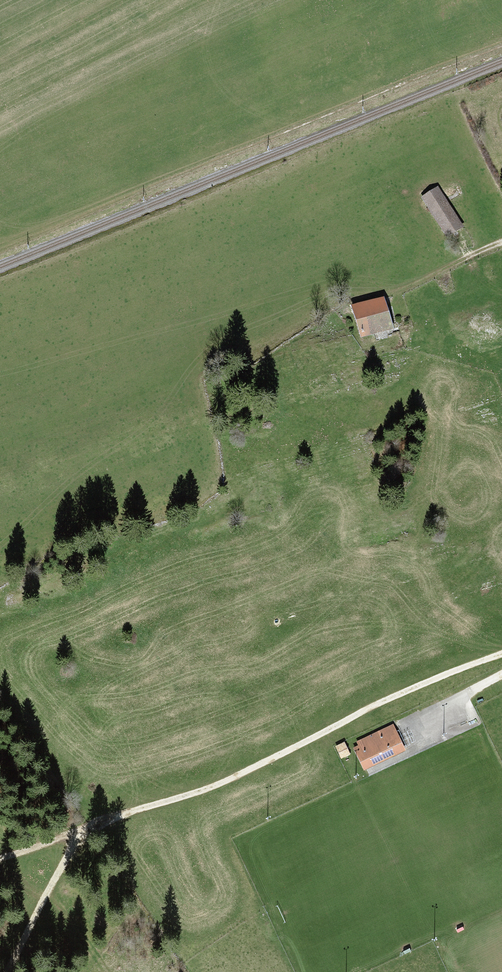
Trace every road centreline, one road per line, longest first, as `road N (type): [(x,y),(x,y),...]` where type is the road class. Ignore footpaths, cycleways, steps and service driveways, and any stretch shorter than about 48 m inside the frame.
road 1 (track): [(2,971),(76,840),(110,818),(186,797),(418,682),(501,652)]
road 2 (track): [(171,179),(501,46)]
road 3 (track): [(375,298),(501,241)]

